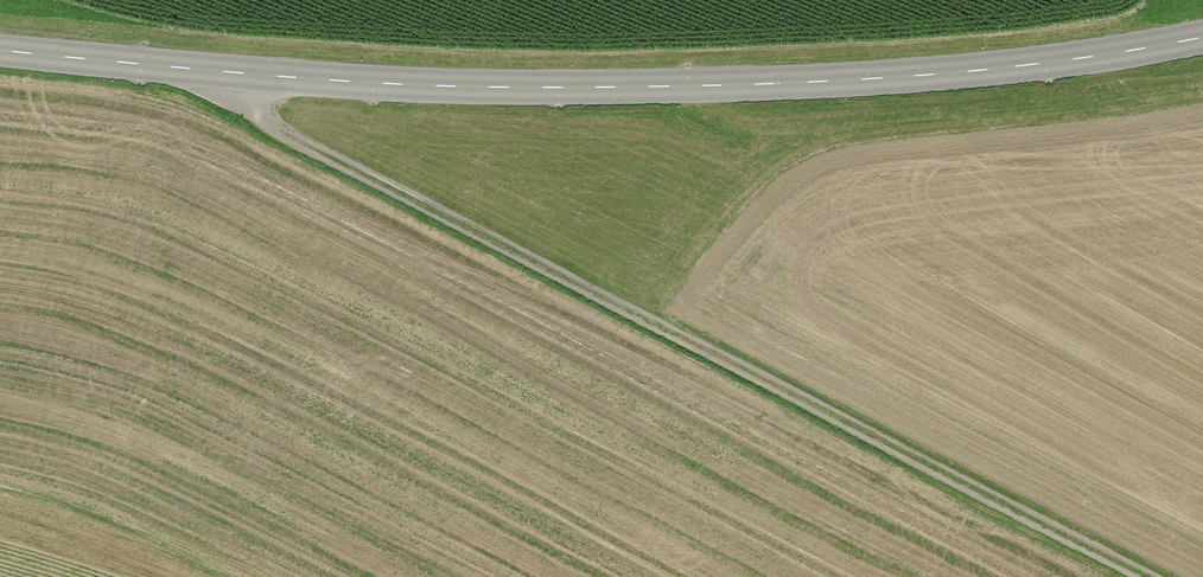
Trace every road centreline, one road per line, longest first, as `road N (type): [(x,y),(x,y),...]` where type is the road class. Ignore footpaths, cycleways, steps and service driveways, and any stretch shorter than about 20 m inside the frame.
road 1 (tertiary): [(0,50),(335,81),(686,86),(1037,63),(1202,37)]
road 2 (track): [(217,71),(249,112),(283,136),(1141,576)]

